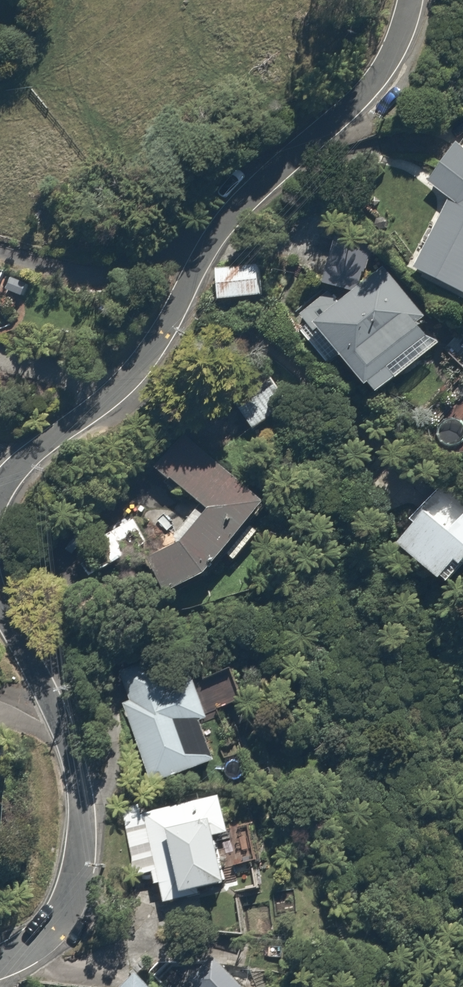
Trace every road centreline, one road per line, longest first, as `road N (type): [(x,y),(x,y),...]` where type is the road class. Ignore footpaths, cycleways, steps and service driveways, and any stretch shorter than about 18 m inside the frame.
road 1 (residential): [(0,487),(123,380),(213,236),(373,75),(407,0)]
road 2 (residential): [(0,965),(35,948),(66,912),(82,843),(73,772),(39,681),(0,610)]

